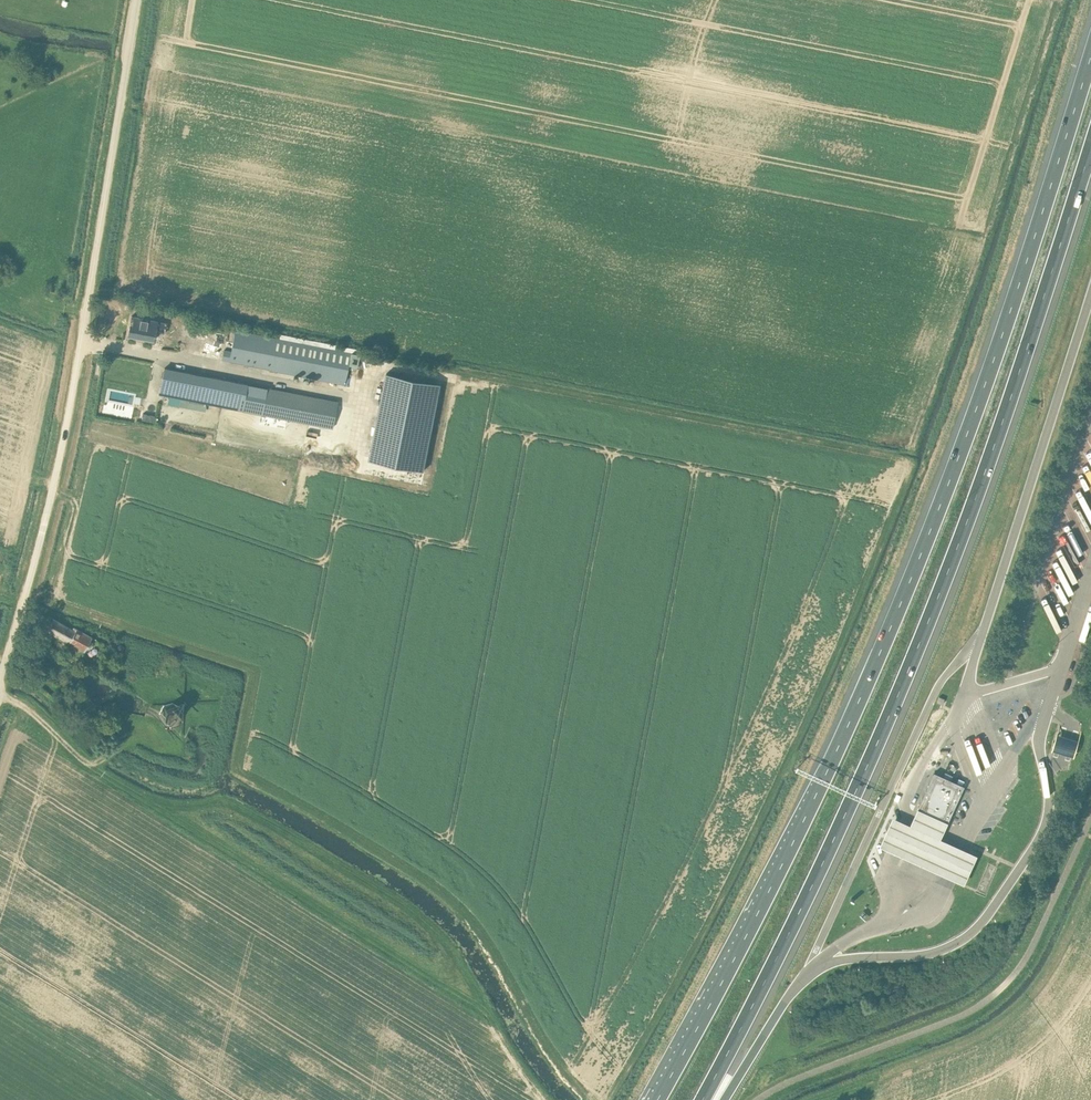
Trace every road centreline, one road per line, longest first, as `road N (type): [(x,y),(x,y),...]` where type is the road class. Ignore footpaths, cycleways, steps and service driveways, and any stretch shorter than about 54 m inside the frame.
road 1 (motorway): [(1090,56),(1008,321),(873,669),(731,968),(657,1099)]
road 2 (motorway): [(702,1099),(791,930),(912,661),(1006,413),(1090,146)]
road 3 (unclassified): [(0,678),(45,525),(138,0)]
road 4 (motorway): [(725,1099),(805,975)]

